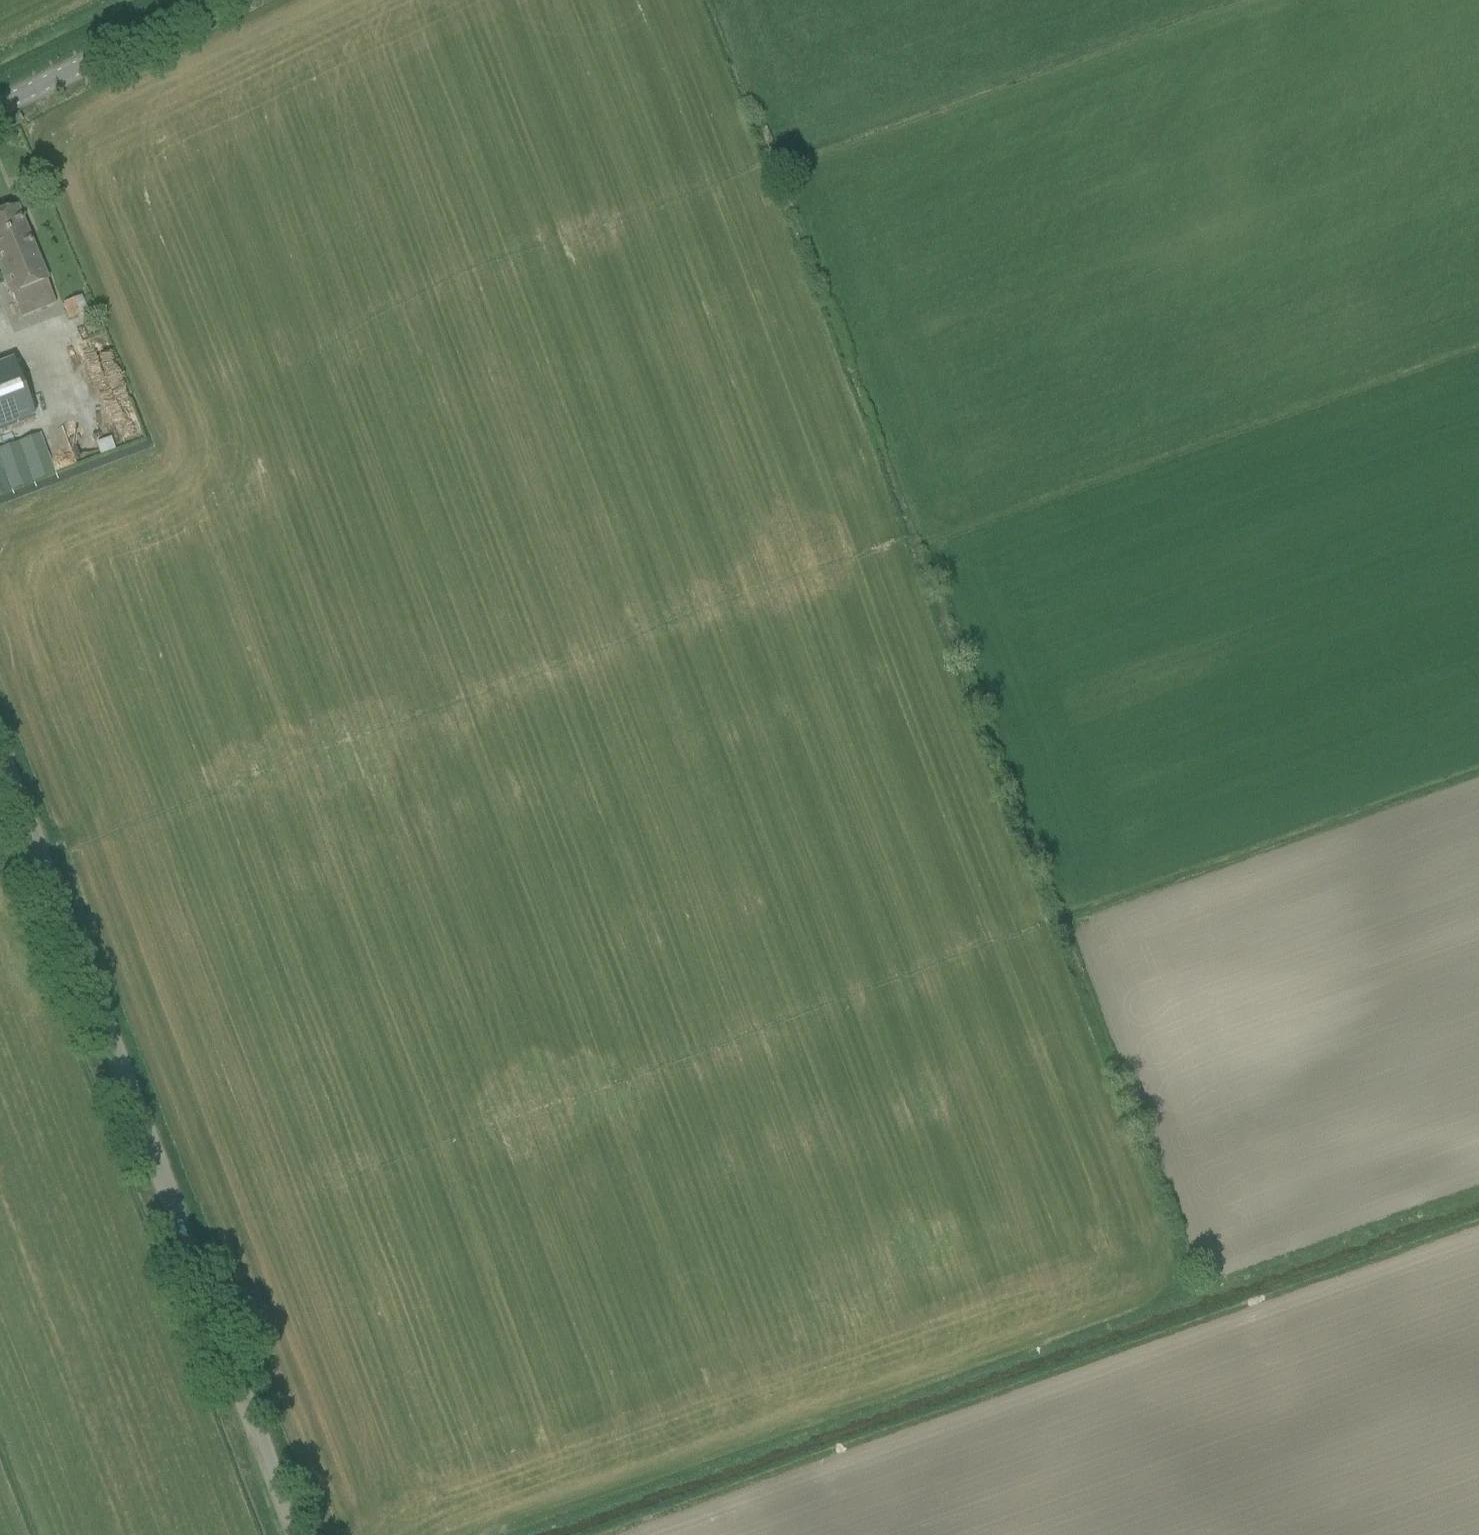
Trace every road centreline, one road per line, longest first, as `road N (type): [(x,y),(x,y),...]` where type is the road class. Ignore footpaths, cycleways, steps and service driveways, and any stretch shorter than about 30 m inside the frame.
road 1 (unclassified): [(298,1534),(0,749)]
road 2 (unclassified): [(0,107),(223,0)]
road 3 (track): [(754,1493),(637,1534)]

